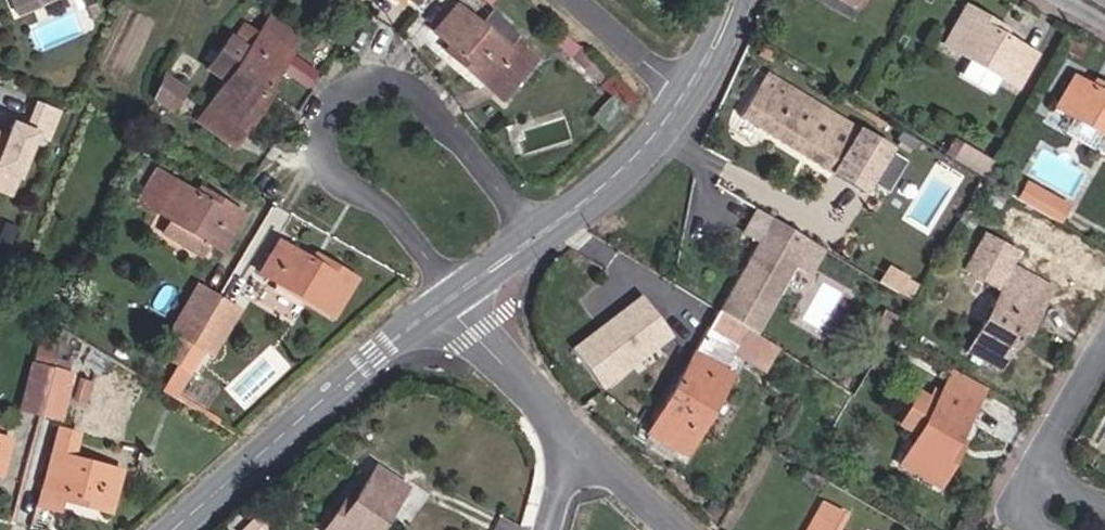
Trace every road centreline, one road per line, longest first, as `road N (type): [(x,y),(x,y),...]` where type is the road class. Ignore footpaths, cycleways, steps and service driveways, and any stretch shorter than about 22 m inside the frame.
road 1 (residential): [(545,238),(421,89),(384,81),(351,90),(333,116),(329,153),(343,180),(396,210),(448,299)]
road 2 (tertiary): [(176,529),(448,299)]
road 3 (residential): [(1104,515),(1034,476),(1104,354)]
road 4 (tertiary): [(545,238),(642,166),(698,94)]
road 5 (residential): [(448,299),(583,448)]
road 6 (unclassified): [(698,94),(586,0)]
road 7 (residential): [(682,529),(583,448)]

